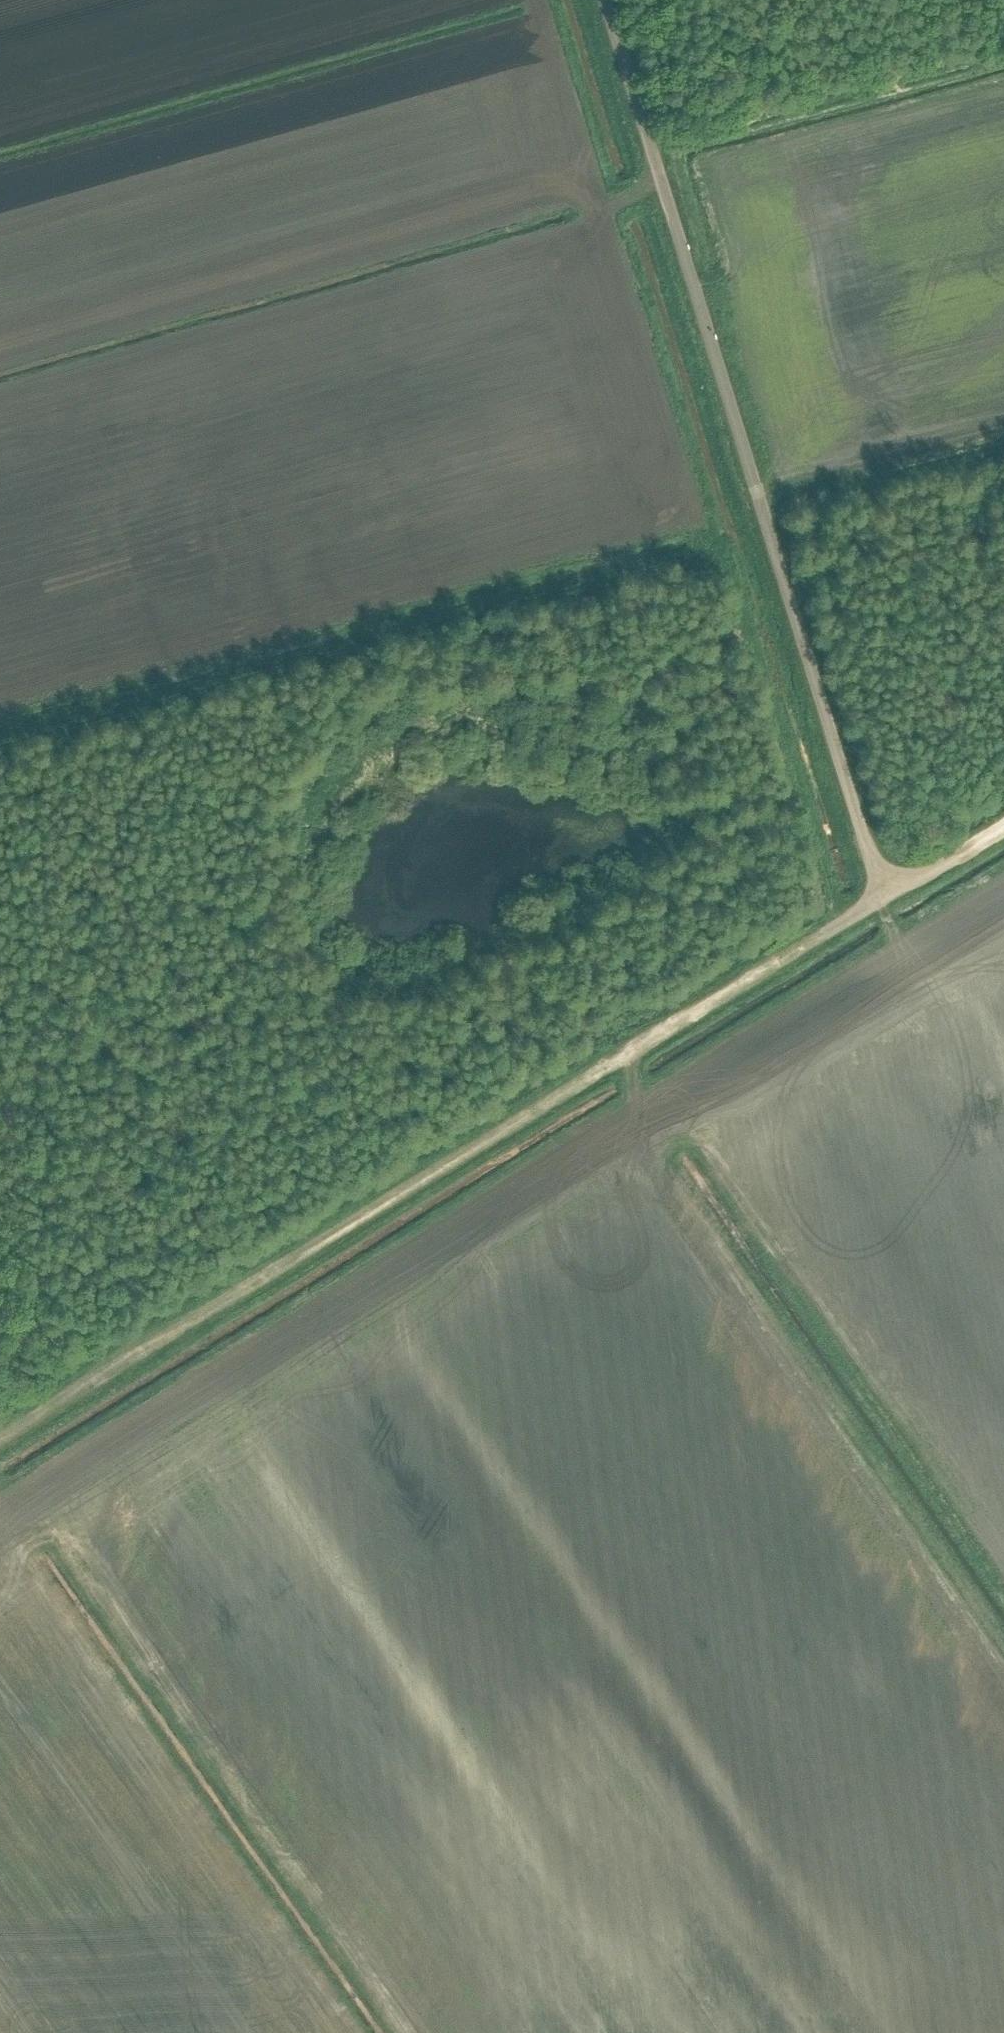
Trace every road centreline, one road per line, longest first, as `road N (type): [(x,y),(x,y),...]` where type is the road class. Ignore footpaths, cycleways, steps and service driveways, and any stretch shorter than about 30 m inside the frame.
road 1 (track): [(0,1441),(1003,825)]
road 2 (unclassified): [(884,897),(607,0)]

